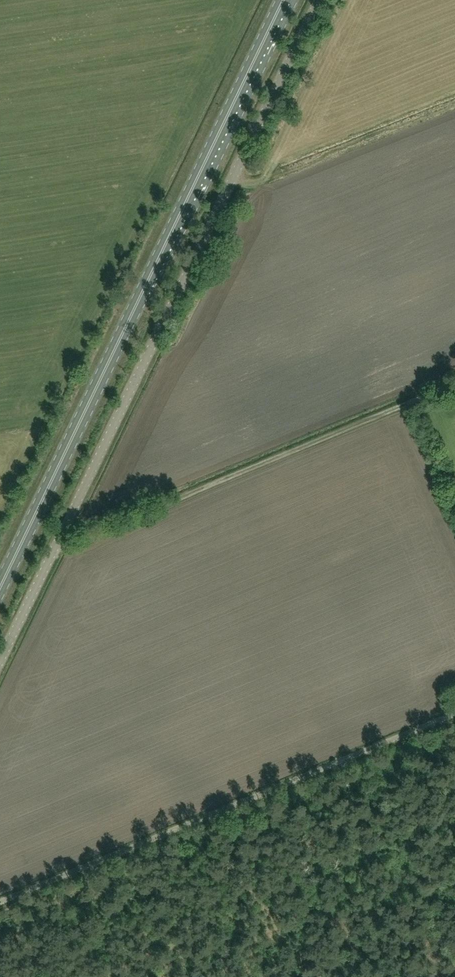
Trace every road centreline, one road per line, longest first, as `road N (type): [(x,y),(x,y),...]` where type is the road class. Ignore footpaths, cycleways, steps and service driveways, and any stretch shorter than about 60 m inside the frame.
road 1 (unclassified): [(0,660),(318,0)]
road 2 (primary): [(282,0),(0,587)]
road 3 (track): [(0,905),(454,738)]
road 4 (track): [(454,387),(56,543)]

